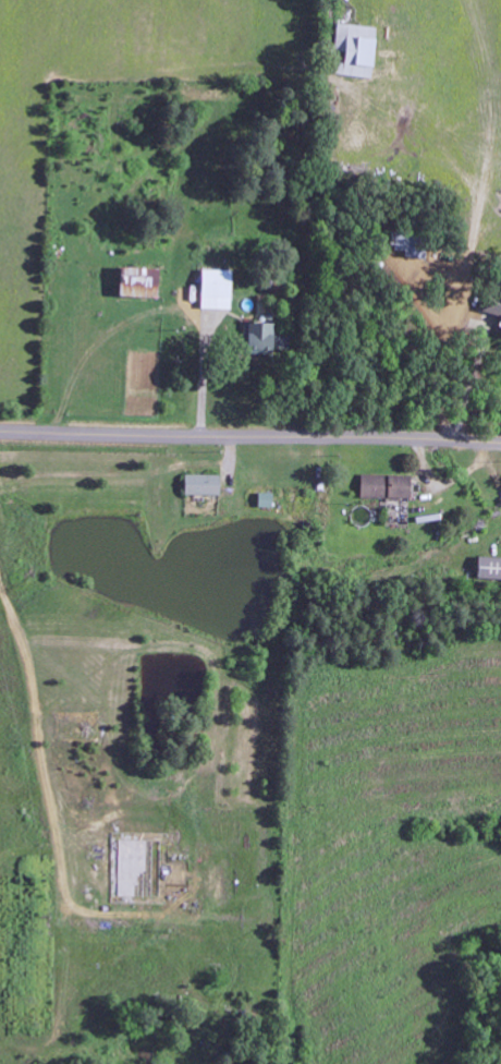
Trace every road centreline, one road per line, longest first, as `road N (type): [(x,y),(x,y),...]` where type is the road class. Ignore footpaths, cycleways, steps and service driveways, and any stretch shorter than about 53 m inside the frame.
road 1 (tertiary): [(500,442),(0,432)]

